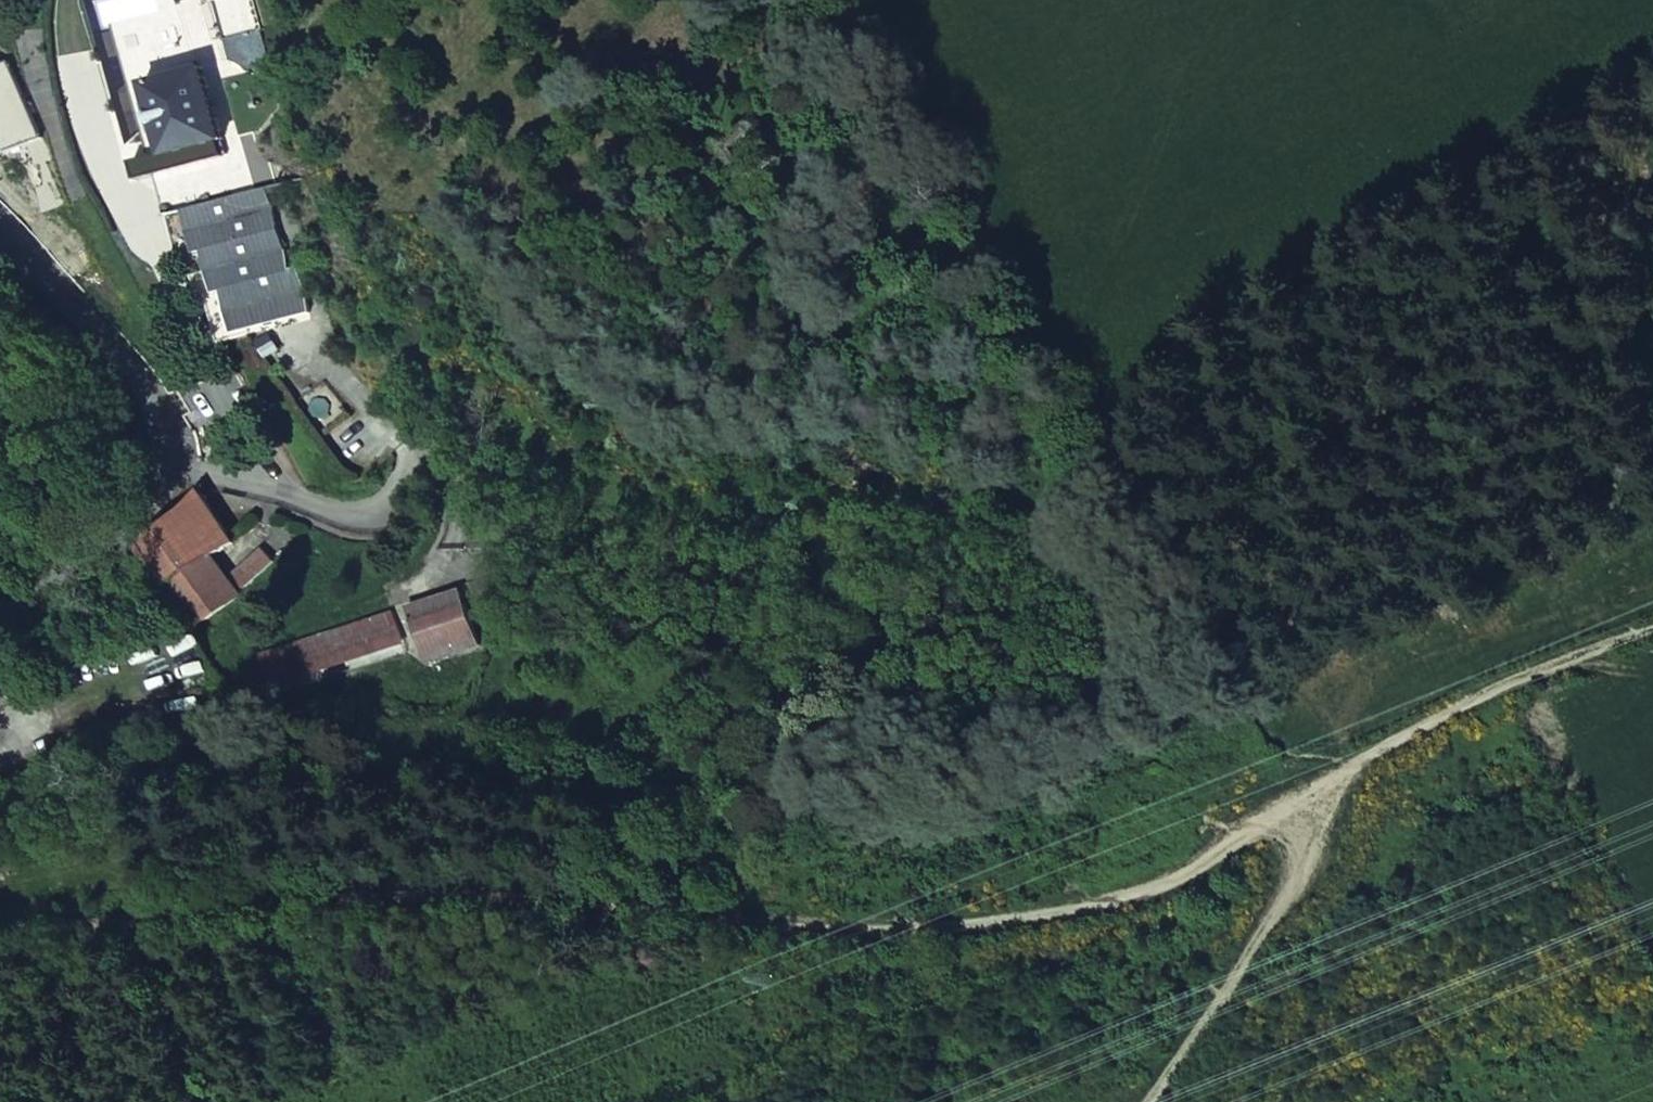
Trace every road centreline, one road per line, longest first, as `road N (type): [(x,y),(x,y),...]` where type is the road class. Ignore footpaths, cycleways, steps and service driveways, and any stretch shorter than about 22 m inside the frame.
road 1 (track): [(0,924),(484,889),(660,902),(765,921),(1044,913),(1176,873),(1305,791)]
road 2 (residential): [(0,615),(105,549),(145,511),(162,480),(163,443),(123,363),(0,225)]
road 3 (track): [(1305,791),(1492,690),(1652,630)]
road 4 (track): [(1305,791),(1286,896),(1149,1101)]

